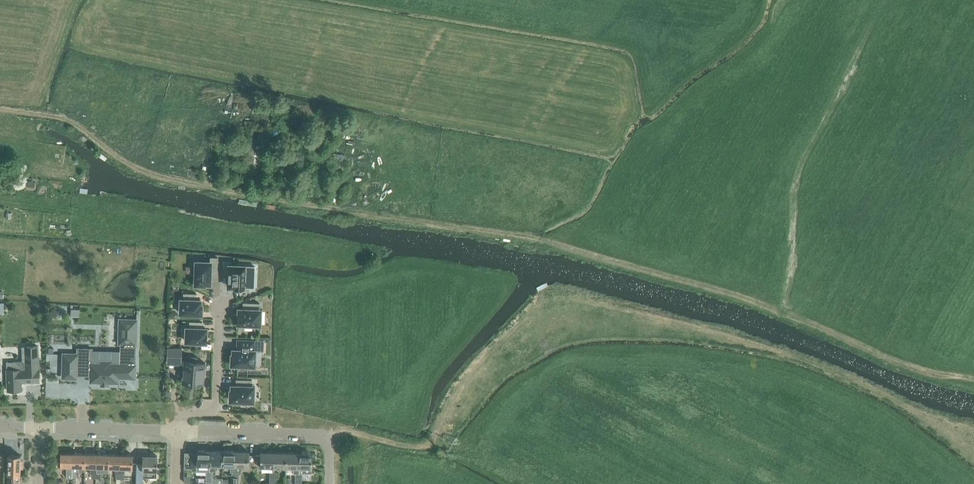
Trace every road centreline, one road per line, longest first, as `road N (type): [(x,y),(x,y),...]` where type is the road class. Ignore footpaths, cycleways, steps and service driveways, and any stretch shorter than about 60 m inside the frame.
road 1 (track): [(973,381),(924,372),(700,286),(547,243),(172,182),(125,164),(71,122),(0,110)]
road 2 (track): [(973,446),(832,373),(704,340),(612,333),(525,359),(420,446)]
road 3 (residential): [(178,433),(329,438)]
road 4 (residential): [(178,433),(186,416),(215,407),(220,307)]
road 5 (residential): [(36,430),(178,433)]

